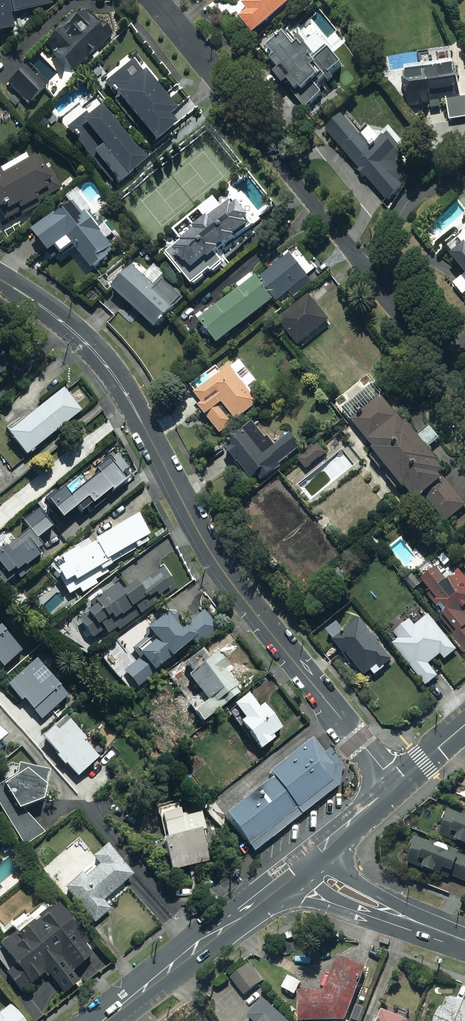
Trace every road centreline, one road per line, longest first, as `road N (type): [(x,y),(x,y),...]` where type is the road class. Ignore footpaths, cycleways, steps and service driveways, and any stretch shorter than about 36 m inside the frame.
road 1 (tertiary): [(0,280),(56,317),(110,370),(226,574),(396,788)]
road 2 (residential): [(151,0),(464,387)]
road 3 (primary): [(284,881),(103,1020)]
road 4 (secondary): [(425,924),(284,881)]
road 5 (secondary): [(308,859),(425,924)]

